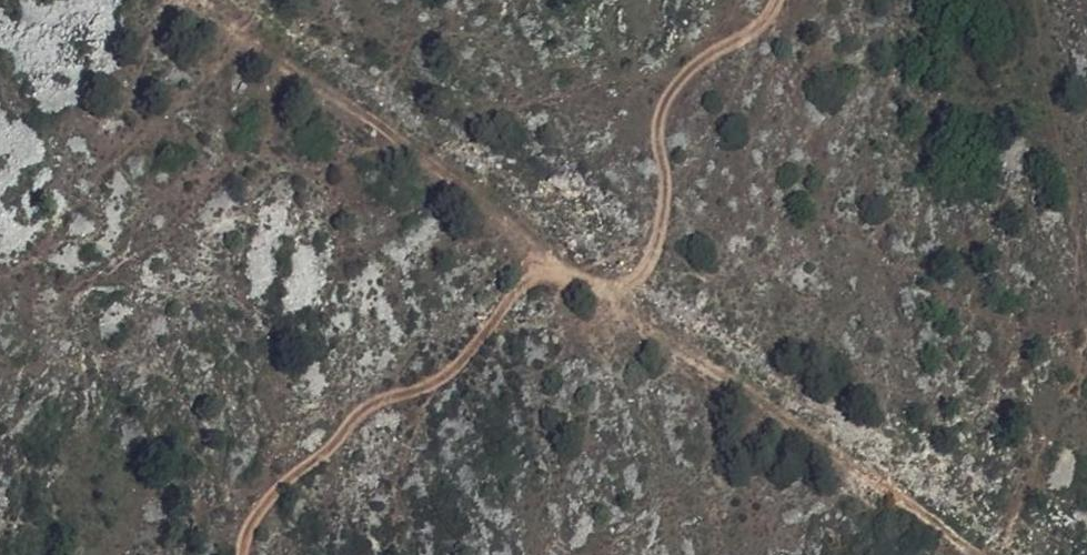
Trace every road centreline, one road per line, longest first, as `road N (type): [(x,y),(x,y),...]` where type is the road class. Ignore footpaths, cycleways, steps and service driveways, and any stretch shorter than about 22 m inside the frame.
road 1 (track): [(638,304),(217,0)]
road 2 (track): [(238,554),(238,542),(288,480),(327,457),(370,409),(428,396),(530,282),(580,261)]
road 3 (track): [(983,554),(638,304)]
road 4 (track): [(638,304),(663,242),(665,127),(697,56),(774,0)]

